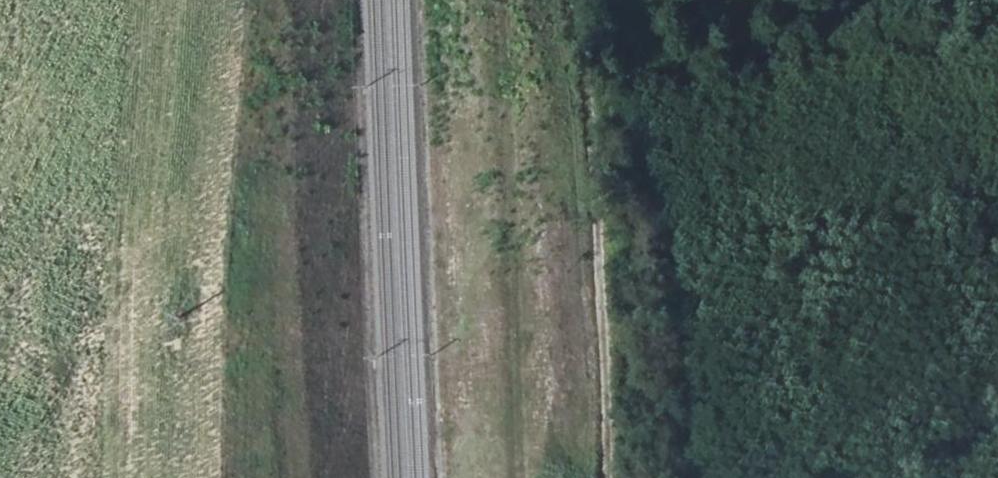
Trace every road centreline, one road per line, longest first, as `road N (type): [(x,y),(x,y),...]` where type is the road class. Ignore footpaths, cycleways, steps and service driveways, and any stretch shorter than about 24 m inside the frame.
road 1 (track): [(583,0),(609,155),(612,477)]

